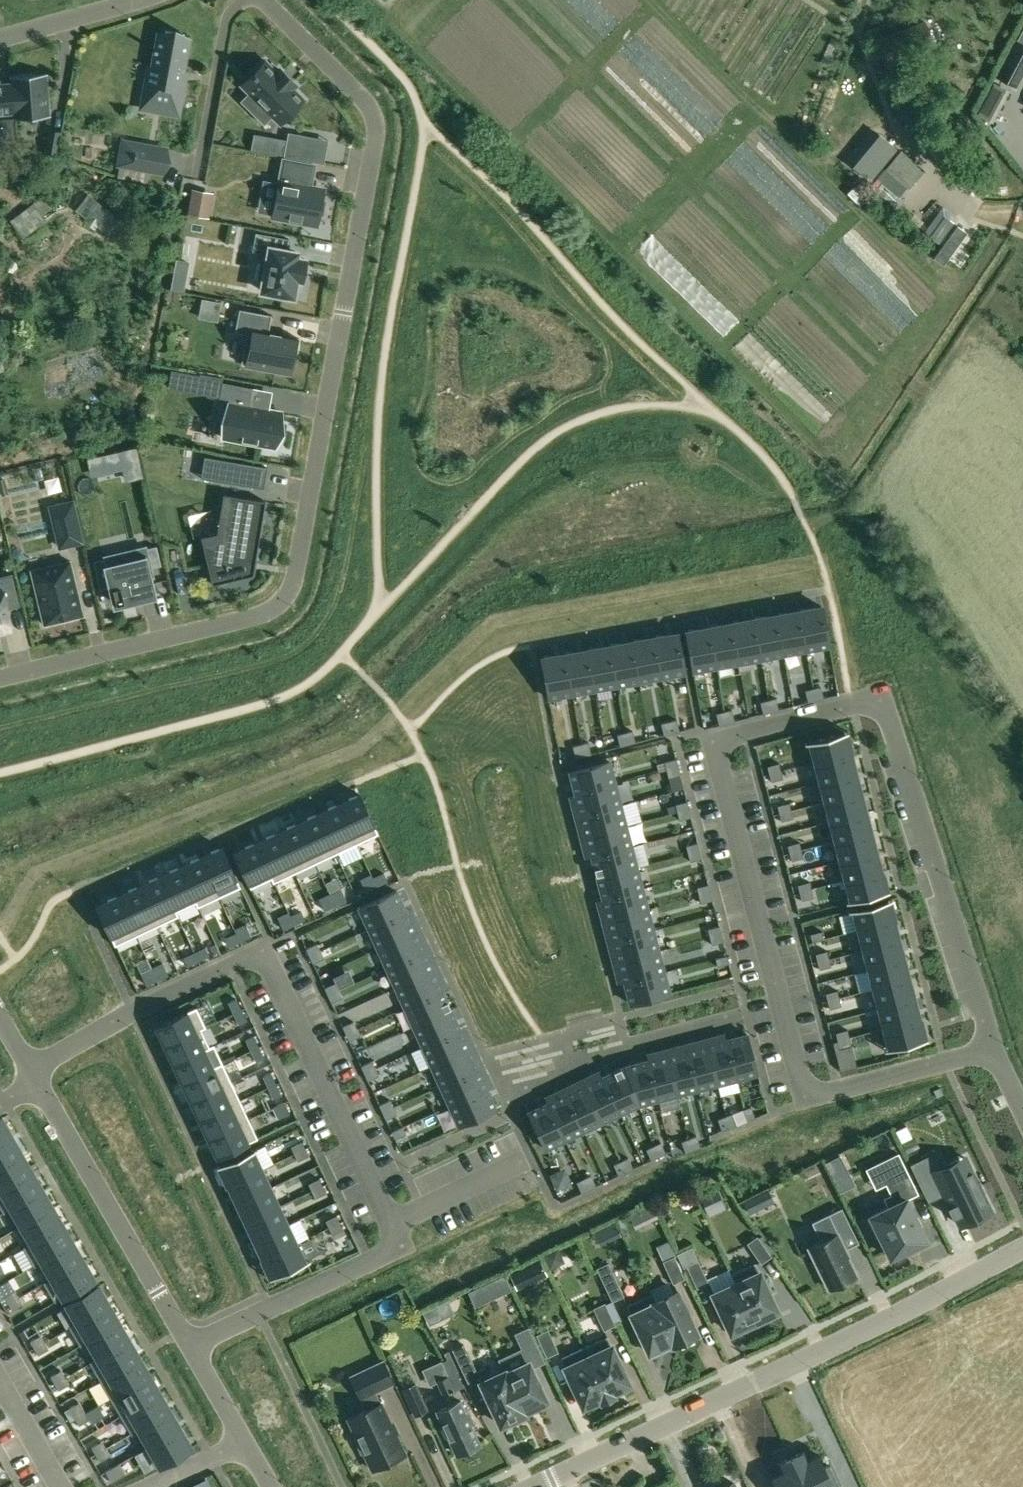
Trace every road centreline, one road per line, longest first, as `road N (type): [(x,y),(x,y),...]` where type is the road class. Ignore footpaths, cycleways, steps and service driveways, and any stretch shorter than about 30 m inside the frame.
road 1 (residential): [(990,1048),(806,1096),(716,741),(881,700),(979,1013)]
road 2 (residential): [(0,677),(237,621),(277,607),(291,588),(377,124),(361,95),(261,0)]
road 3 (residential): [(387,1221),(262,955),(24,1066)]
road 4 (tertiary): [(536,1486),(834,1347),(1022,1247)]
road 5 (unclassified): [(186,1337),(34,1083)]
road 6 (residential): [(186,1337),(398,1245),(387,1221)]
road 7 (residential): [(387,1221),(522,1160)]
road 8 (unclassified): [(0,38),(134,0)]
road 9 (unclassified): [(245,1442),(186,1337)]
road 10 (residential): [(0,1383),(60,1486)]

